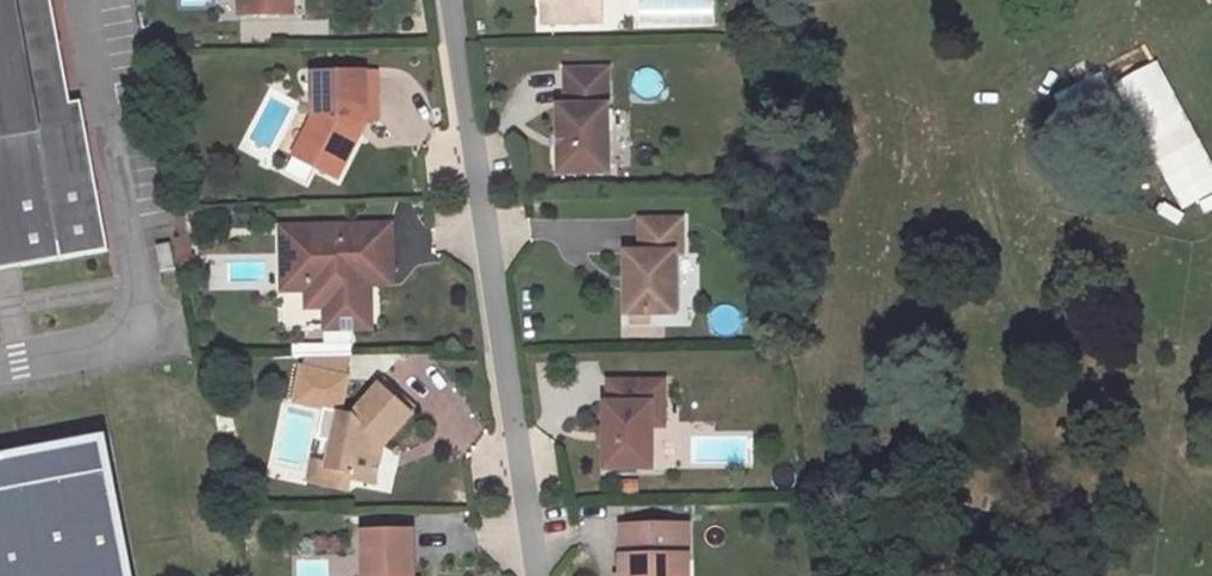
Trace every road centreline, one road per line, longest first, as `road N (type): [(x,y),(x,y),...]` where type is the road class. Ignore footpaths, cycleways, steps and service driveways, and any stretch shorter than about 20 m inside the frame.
road 1 (residential): [(450,0),(537,575)]

